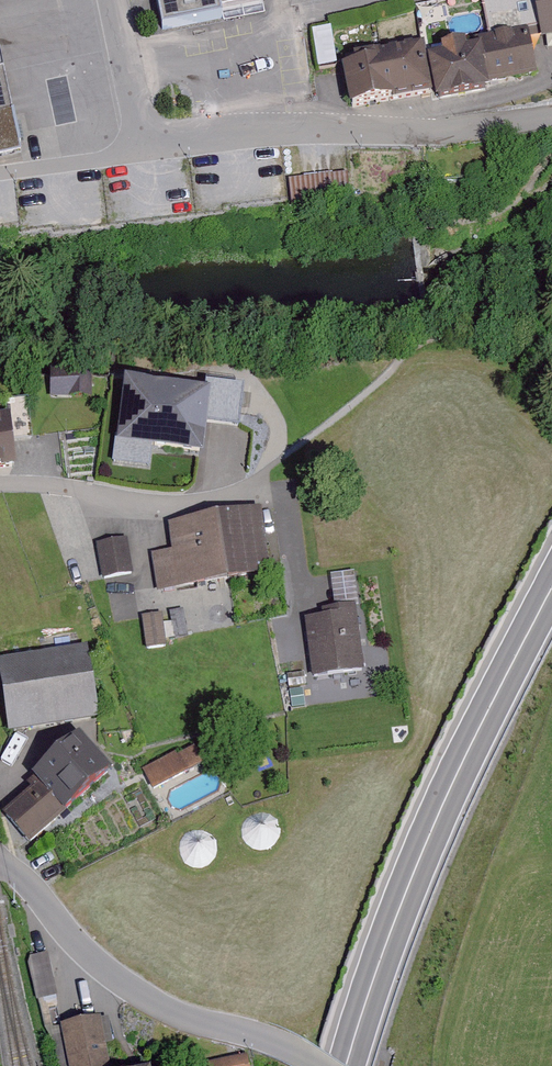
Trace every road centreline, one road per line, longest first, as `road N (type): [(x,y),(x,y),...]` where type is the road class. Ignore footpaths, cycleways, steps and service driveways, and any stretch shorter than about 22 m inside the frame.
road 1 (residential): [(113,0),(142,140),(444,130),(551,118)]
road 2 (trunk): [(551,587),(433,823),(345,1065)]
road 3 (residential): [(0,862),(135,988),(271,1036),(323,1065)]
road 4 (residential): [(0,487),(153,506),(269,493)]

